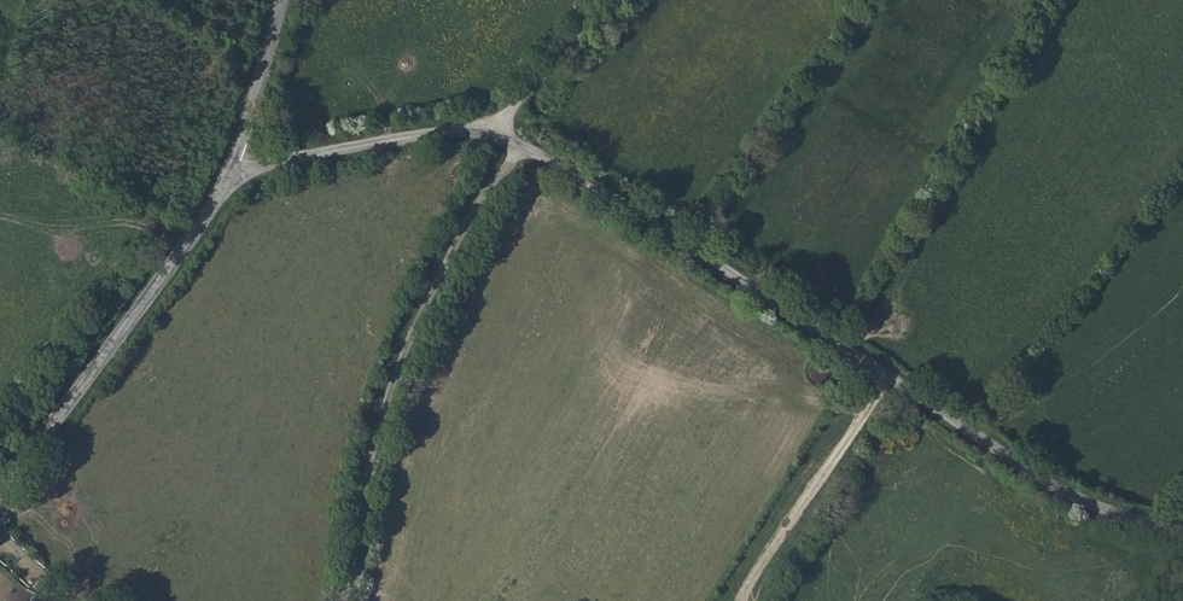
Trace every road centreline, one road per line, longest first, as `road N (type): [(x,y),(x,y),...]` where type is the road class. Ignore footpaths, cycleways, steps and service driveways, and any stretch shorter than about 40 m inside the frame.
road 1 (unclassified): [(1182,536),(1083,504),(628,201),(493,128)]
road 2 (track): [(342,600),(400,364),(522,145)]
road 3 (unclassified): [(0,486),(198,234),(239,162)]
road 4 (track): [(889,375),(742,600)]
road 5 (unclassified): [(239,162),(493,128)]
road 6 (track): [(493,128),(612,0)]
road 7 (unclassified): [(239,162),(281,0)]

